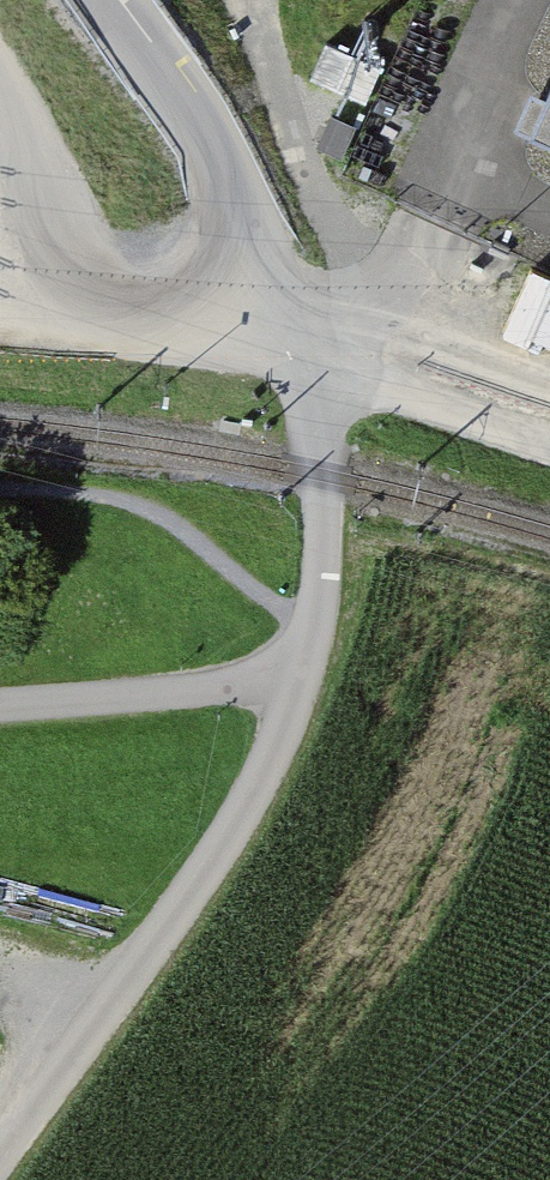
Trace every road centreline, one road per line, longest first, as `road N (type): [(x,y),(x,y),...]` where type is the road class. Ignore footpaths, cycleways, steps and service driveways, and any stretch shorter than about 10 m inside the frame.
road 1 (unclassified): [(301,684),(316,636),(324,478),(307,380),(213,160),(107,0)]
road 2 (unclassified): [(301,684),(216,863),(0,1153)]
road 3 (track): [(0,707),(301,684)]
road 4 (track): [(549,439),(413,390),(307,380)]

